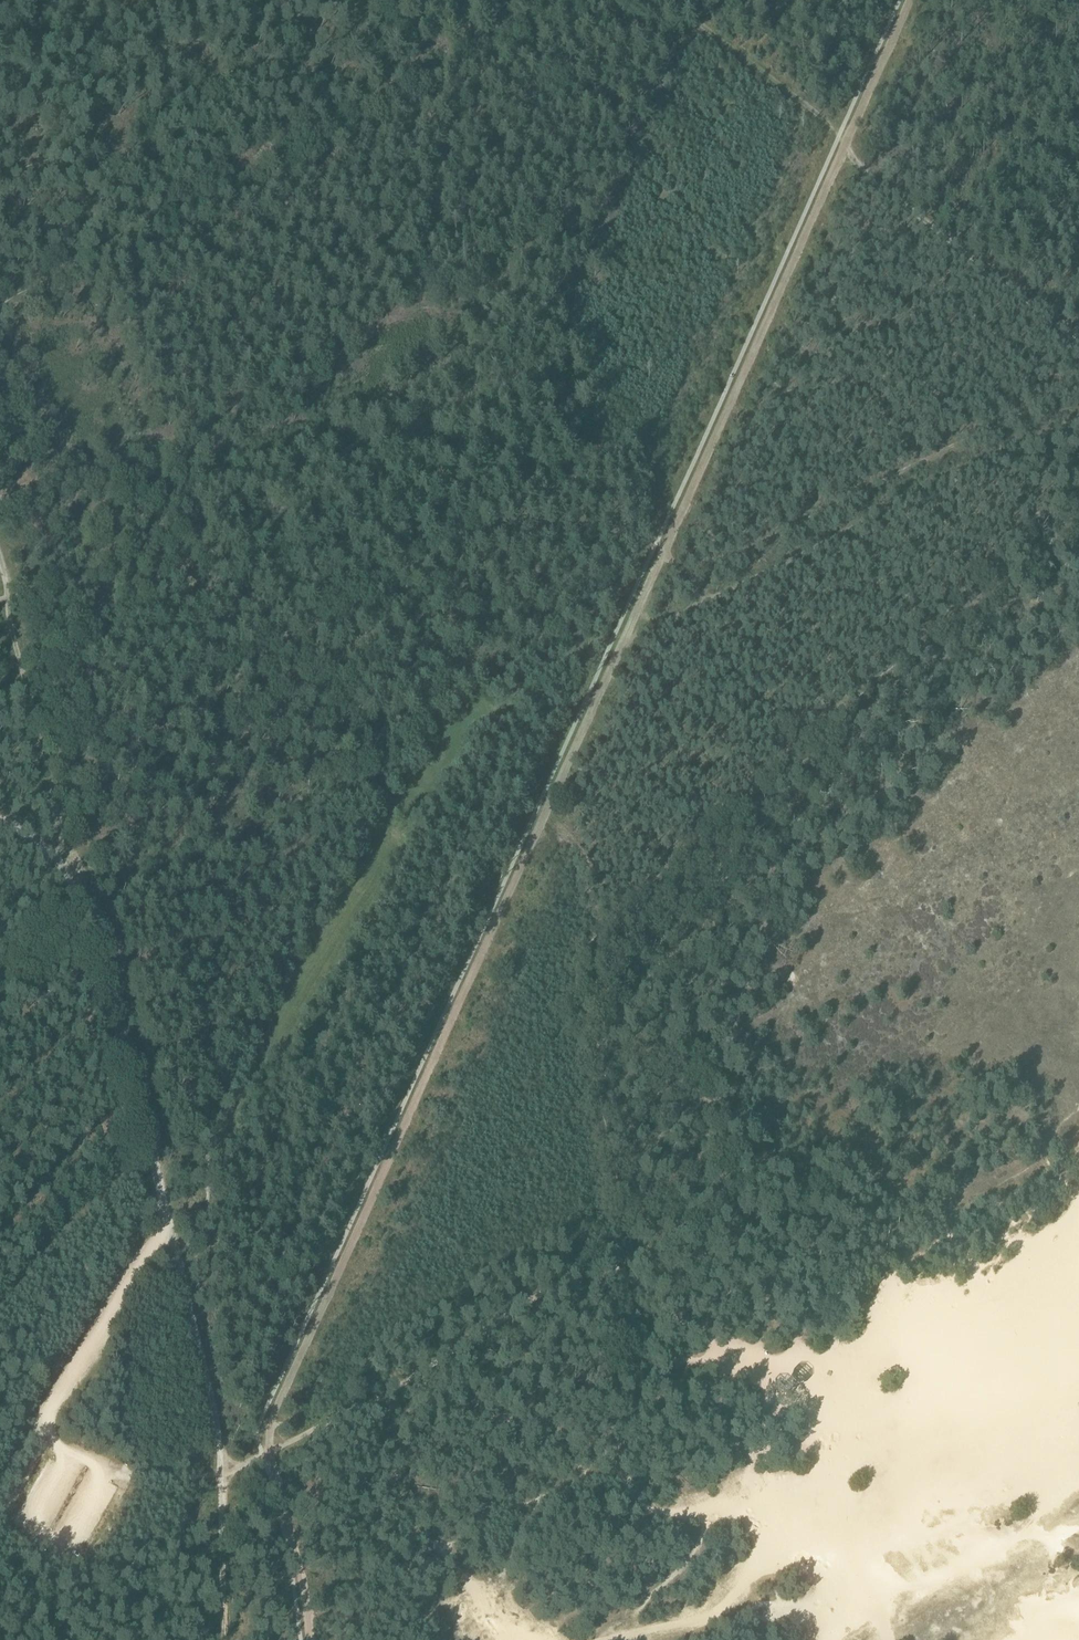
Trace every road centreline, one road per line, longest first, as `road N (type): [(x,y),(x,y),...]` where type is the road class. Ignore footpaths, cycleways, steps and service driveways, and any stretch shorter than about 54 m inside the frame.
road 1 (track): [(240,1464),(258,1444),(662,553)]
road 2 (track): [(662,553),(650,531),(645,453),(627,441),(213,675),(134,716),(80,730),(79,670),(53,606),(20,595),(0,603)]
road 3 (track): [(550,0),(0,306)]
road 4 (unclassified): [(171,1222),(101,949),(73,877),(63,861),(0,822)]
road 5 (track): [(662,553),(842,150)]
road 6 (track): [(1078,376),(687,580)]
road 7 (track): [(1078,418),(703,601)]
road 8 (track): [(63,861),(0,584)]
road 9 (track): [(908,0),(842,150)]
road 10 (track): [(226,1639),(224,1510)]

